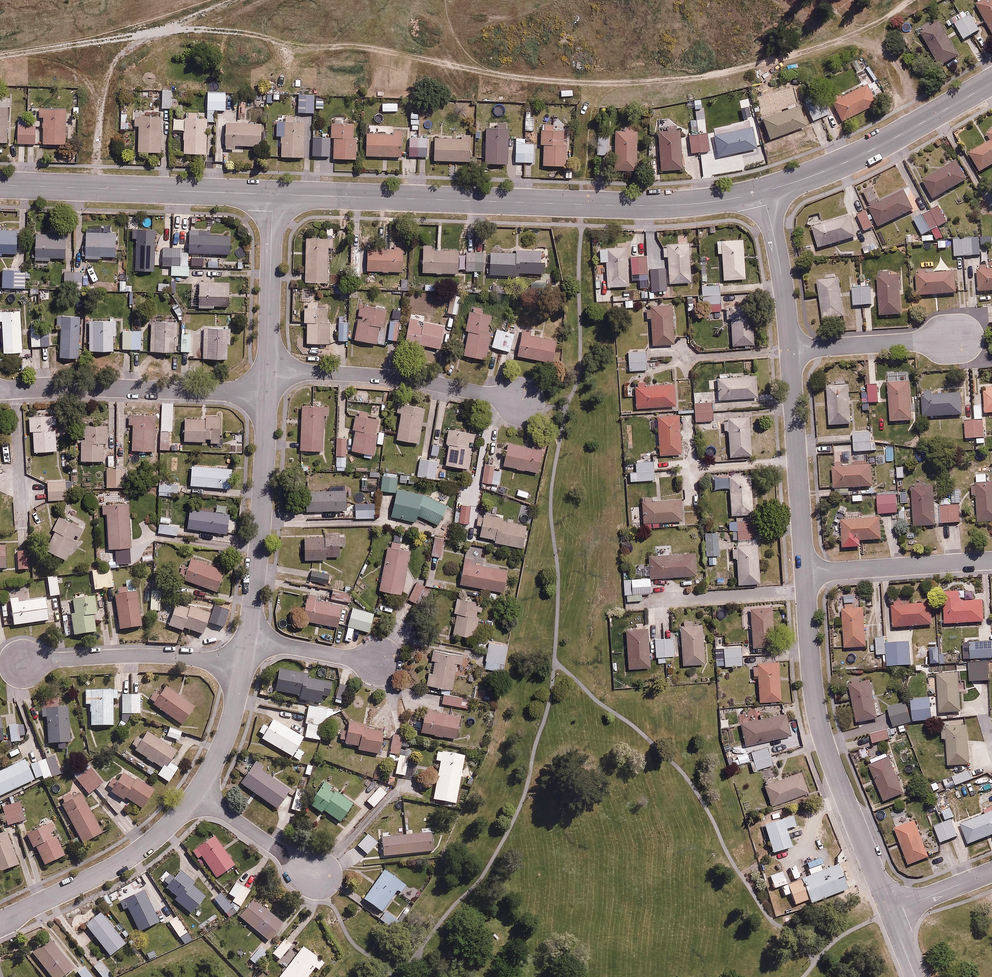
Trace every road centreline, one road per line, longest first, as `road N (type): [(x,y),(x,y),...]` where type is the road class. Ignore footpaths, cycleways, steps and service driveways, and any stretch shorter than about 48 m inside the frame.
road 1 (track): [(0,55),(203,27),(420,68),(544,81),(666,79),(739,68),(827,37),(899,0)]
road 2 (residential): [(763,192),(652,206),(273,194)]
road 3 (residential): [(889,912),(820,731),(805,573)]
road 4 (residential): [(273,194),(0,185)]
road 5 (residential): [(0,391),(268,394)]
road 6 (residential): [(269,373),(395,378),(522,400)]
road 7 (residential): [(991,83),(869,151),(763,192)]
road 8 (residential): [(248,639),(268,394)]
road 9 (residential): [(0,925),(128,856),(198,793)]
road 10 (track): [(26,50),(90,87),(102,128),(114,65),(159,28)]
road 11 (residential): [(805,573),(790,348)]
road 12 (residential): [(22,664),(127,655),(243,666)]
road 13 (residential): [(805,573),(991,560)]
road 14 (residential): [(269,373),(273,194)]
road 15 (residential): [(790,348),(961,338)]
road 16 (residential): [(790,348),(763,192)]
road 17 (residential): [(198,793),(317,880)]
road 18 (residential): [(198,793),(225,739),(243,666)]
road 19 (residential): [(248,639),(380,665)]

